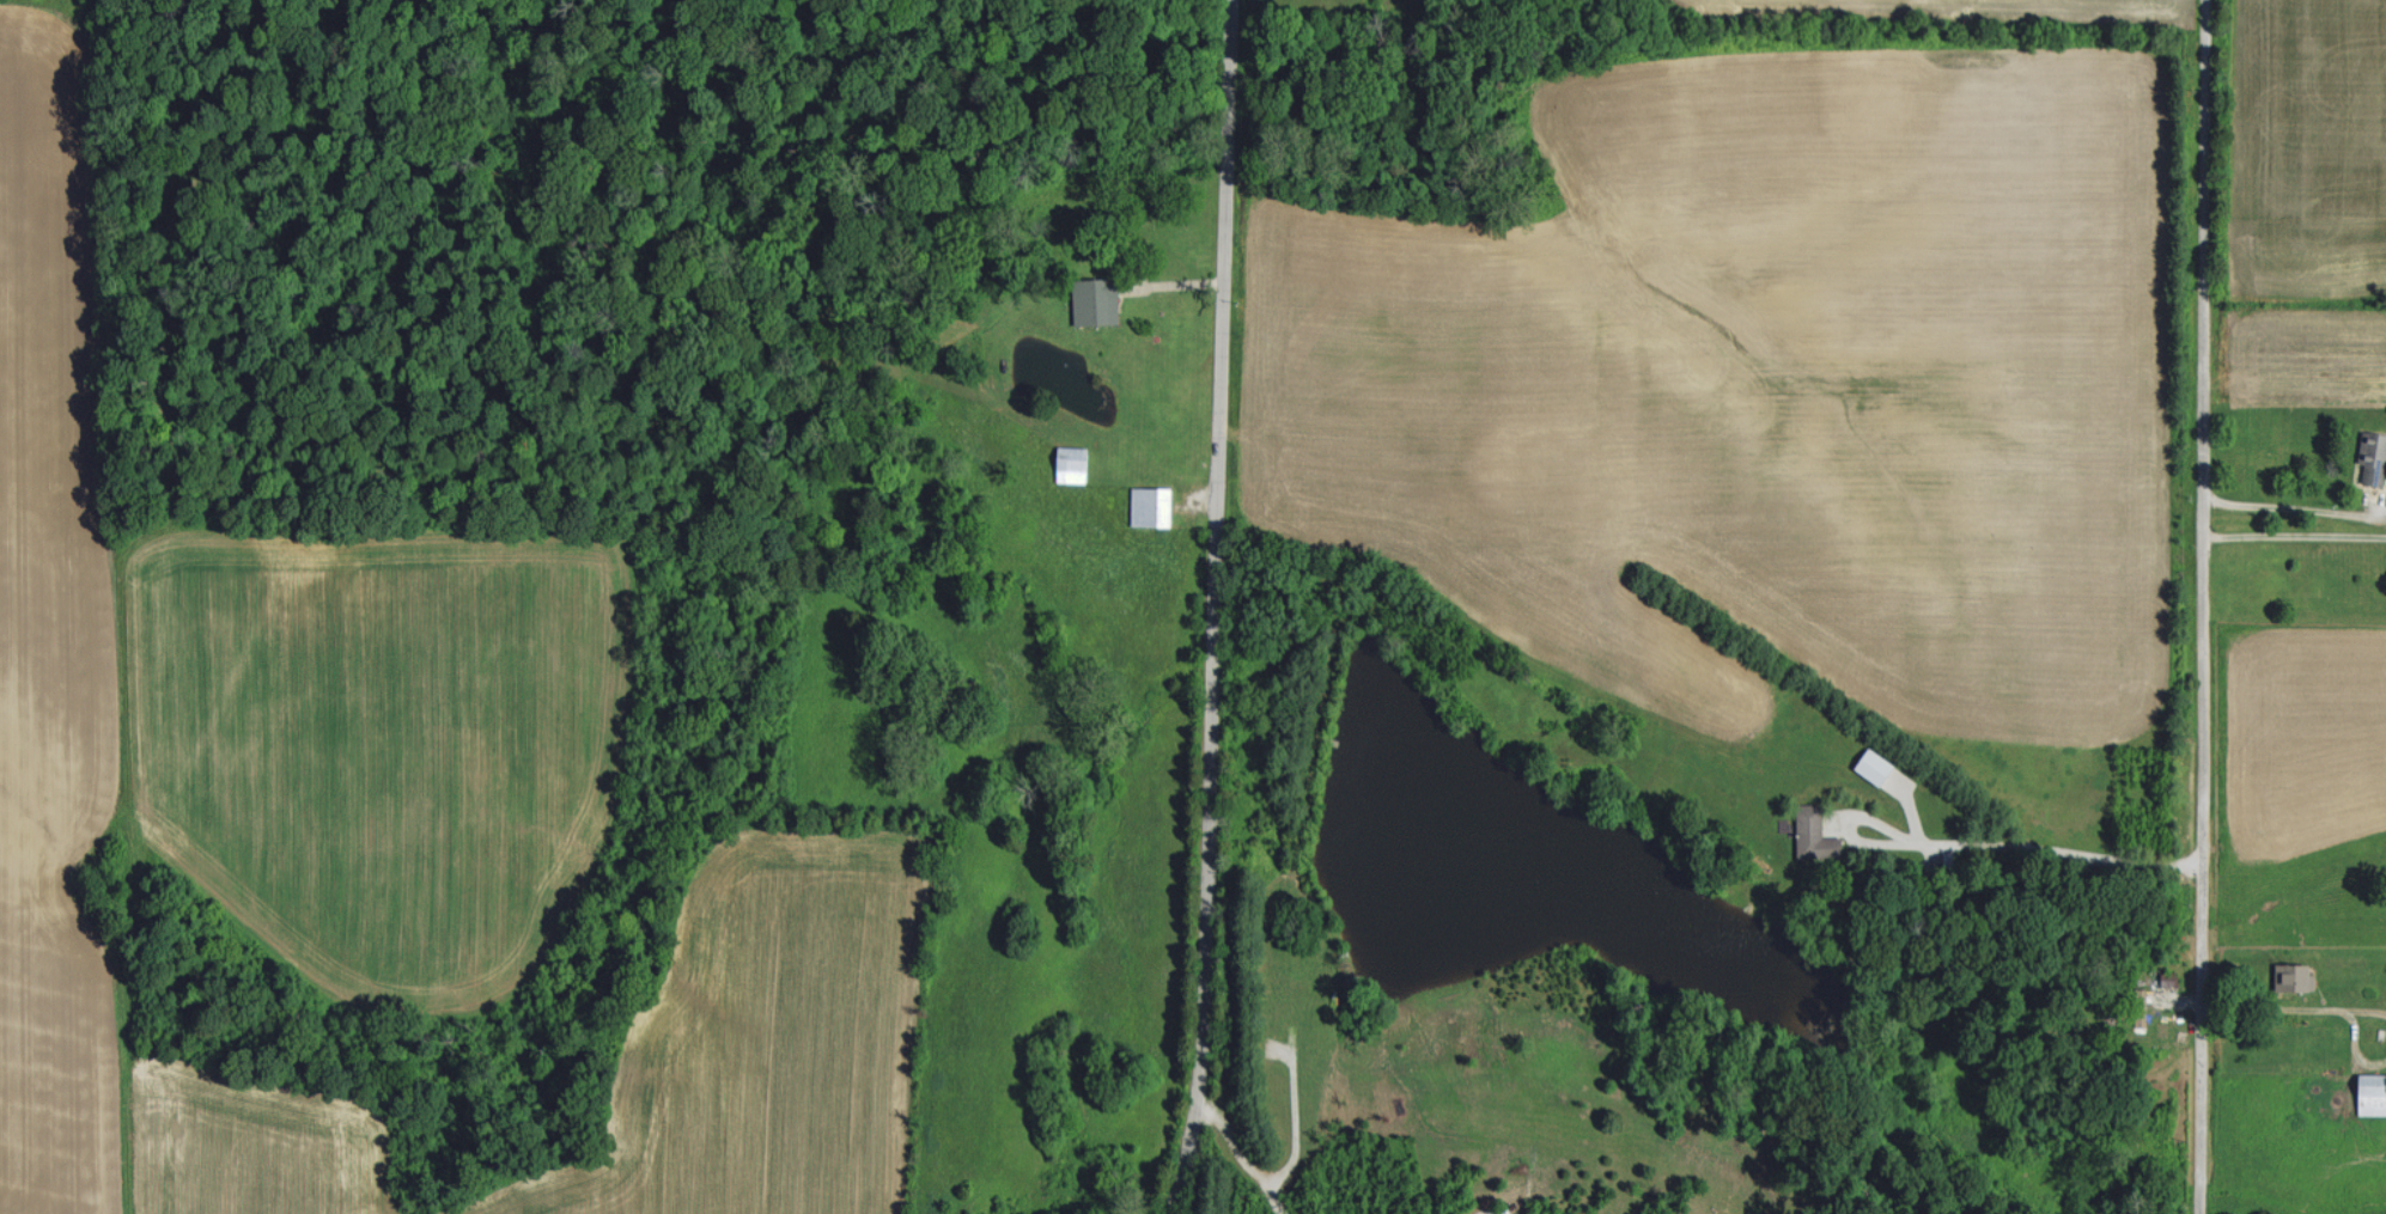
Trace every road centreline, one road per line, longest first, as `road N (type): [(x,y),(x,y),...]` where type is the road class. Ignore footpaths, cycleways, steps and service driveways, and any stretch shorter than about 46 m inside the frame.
road 1 (tertiary): [(1172,1213),(1206,1008),(1207,563),(1227,0)]
road 2 (residential): [(2196,1213),(2206,0)]

